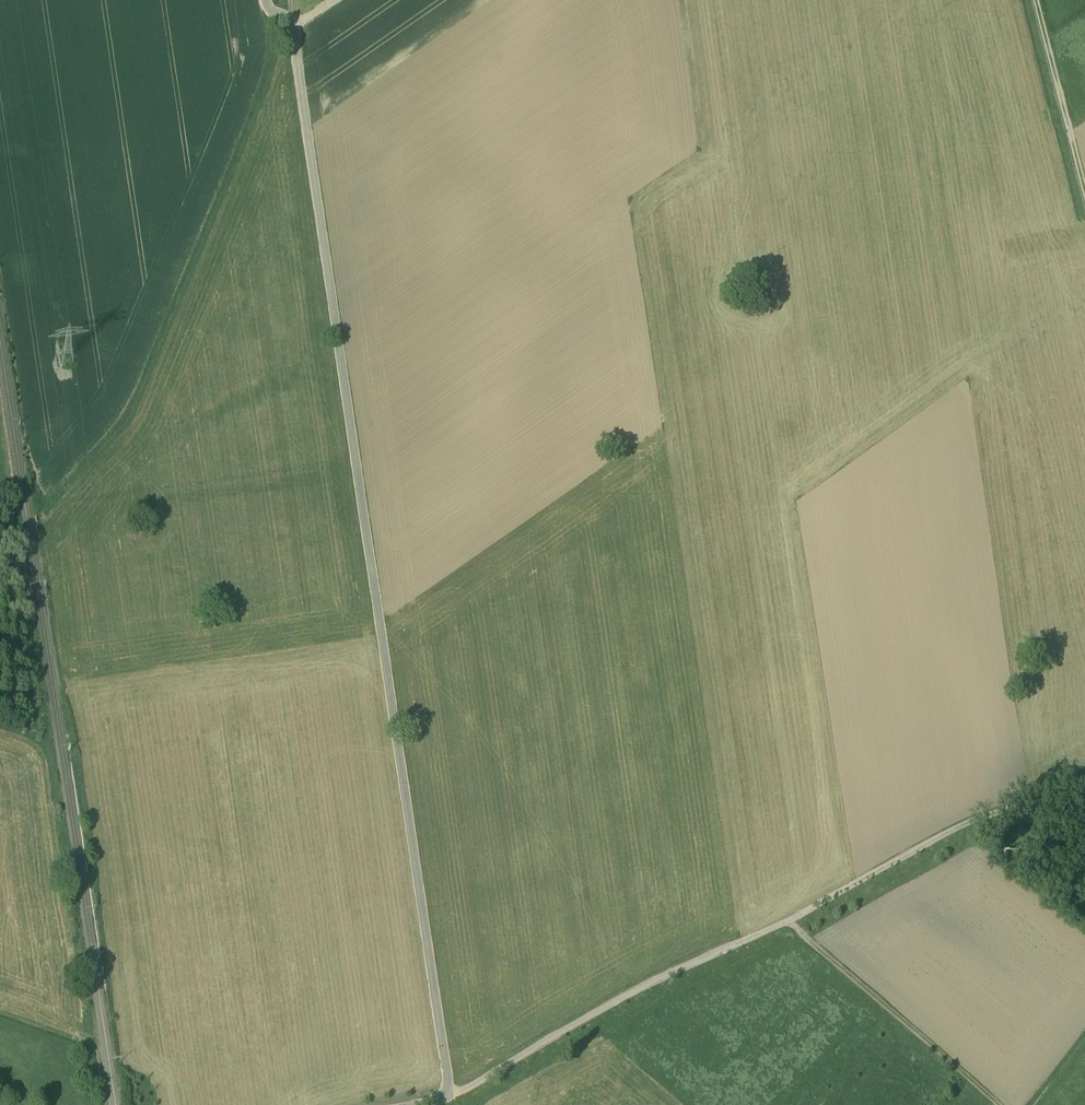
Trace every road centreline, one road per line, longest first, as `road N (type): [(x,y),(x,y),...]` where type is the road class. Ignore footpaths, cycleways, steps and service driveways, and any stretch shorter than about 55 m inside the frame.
road 1 (track): [(266,0),(294,25),(450,1097)]
road 2 (track): [(450,1097),(796,928),(900,860),(982,818),(1059,797)]
road 3 (track): [(796,928),(994,1104)]
road 4 (track): [(1039,0),(1084,183)]

